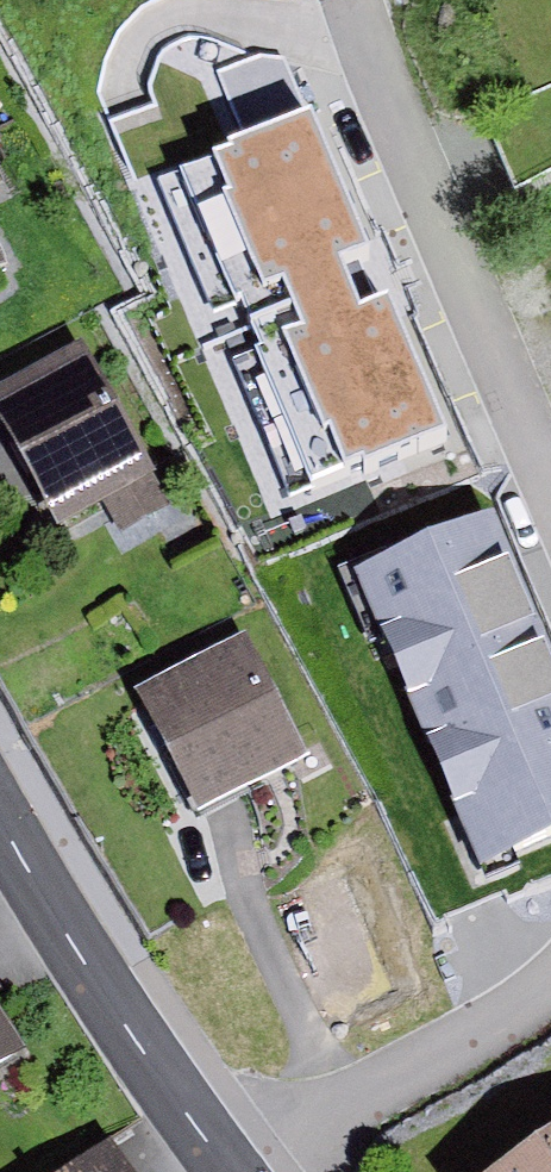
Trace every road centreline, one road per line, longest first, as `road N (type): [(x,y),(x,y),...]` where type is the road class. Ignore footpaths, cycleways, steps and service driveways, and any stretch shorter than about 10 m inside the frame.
road 1 (residential): [(550,468),(346,0)]
road 2 (tertiary): [(0,820),(100,988),(239,1171)]
road 3 (residential): [(239,1171),(550,988)]

